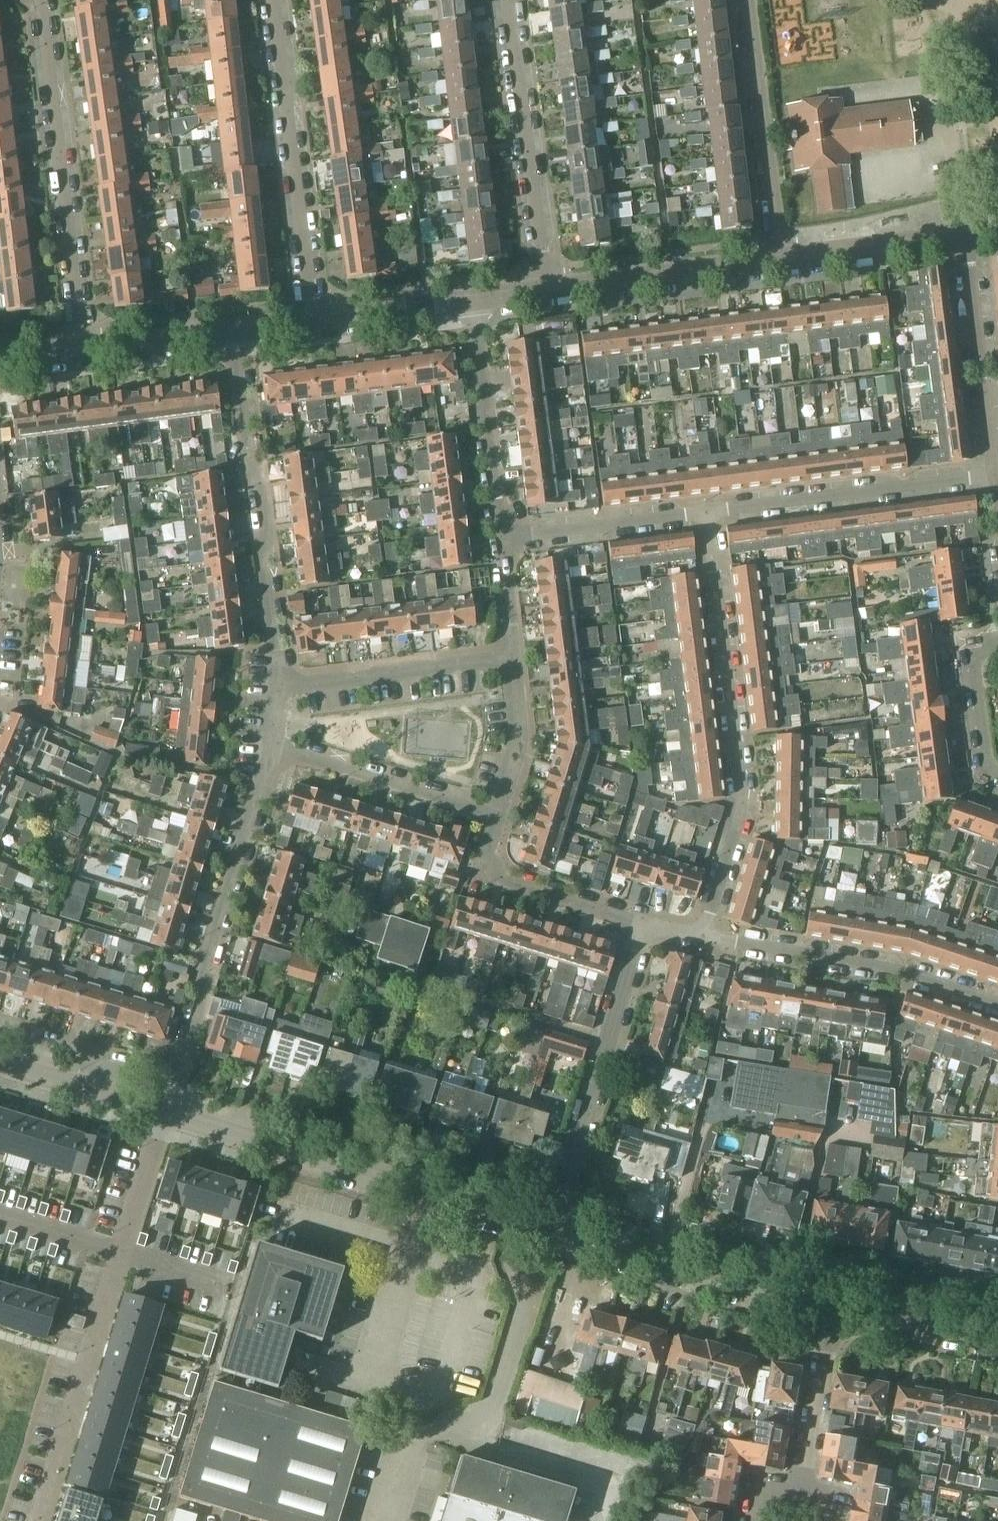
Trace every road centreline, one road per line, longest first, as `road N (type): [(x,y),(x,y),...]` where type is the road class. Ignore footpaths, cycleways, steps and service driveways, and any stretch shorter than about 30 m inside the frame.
road 1 (residential): [(704,935),(745,813),(708,514)]
road 2 (residential): [(164,1112),(41,1520)]
road 3 (residential): [(172,1114),(555,1232)]
road 4 (residential): [(172,1114),(214,983),(215,942),(272,744)]
road 5 (residential): [(43,0),(86,356)]
road 6 (residential): [(276,687),(238,336)]
road 7 (residential): [(315,326),(274,0)]
road 8 (residential): [(555,1232),(641,924)]
road 9 (residential): [(997,1006),(885,968),(704,935)]
road 10 (residential): [(549,295),(509,0)]
road 11 (residential): [(555,1232),(837,1311)]
road 12 (residential): [(708,514),(994,475)]
road 13 (residential): [(779,261),(748,0)]
road 14 (residential): [(966,233),(994,475)]
road 15 (residential): [(501,815),(272,744)]
road 16 (residential): [(508,540),(478,304)]
road 17 (residential): [(276,687),(511,656)]
road 18 (tertiary): [(549,295),(779,261)]
road 19 (residential): [(641,924),(500,879),(488,858),(501,815)]
road 20 (residential): [(508,540),(708,514)]
road 21 (tertiary): [(779,261),(966,233)]
road 22 (residential): [(805,1491),(837,1311)]
road 23 (residential): [(0,1061),(164,1112)]
road 24 (tertiary): [(315,326),(478,304)]
road 25 (residential): [(837,1311),(997,1340)]
road 26 (residential): [(511,656),(518,736),(501,815)]
road 27 (tertiary): [(86,356),(238,336)]
road 28 (residential): [(997,770),(989,766),(975,667),(978,654),(997,644)]

